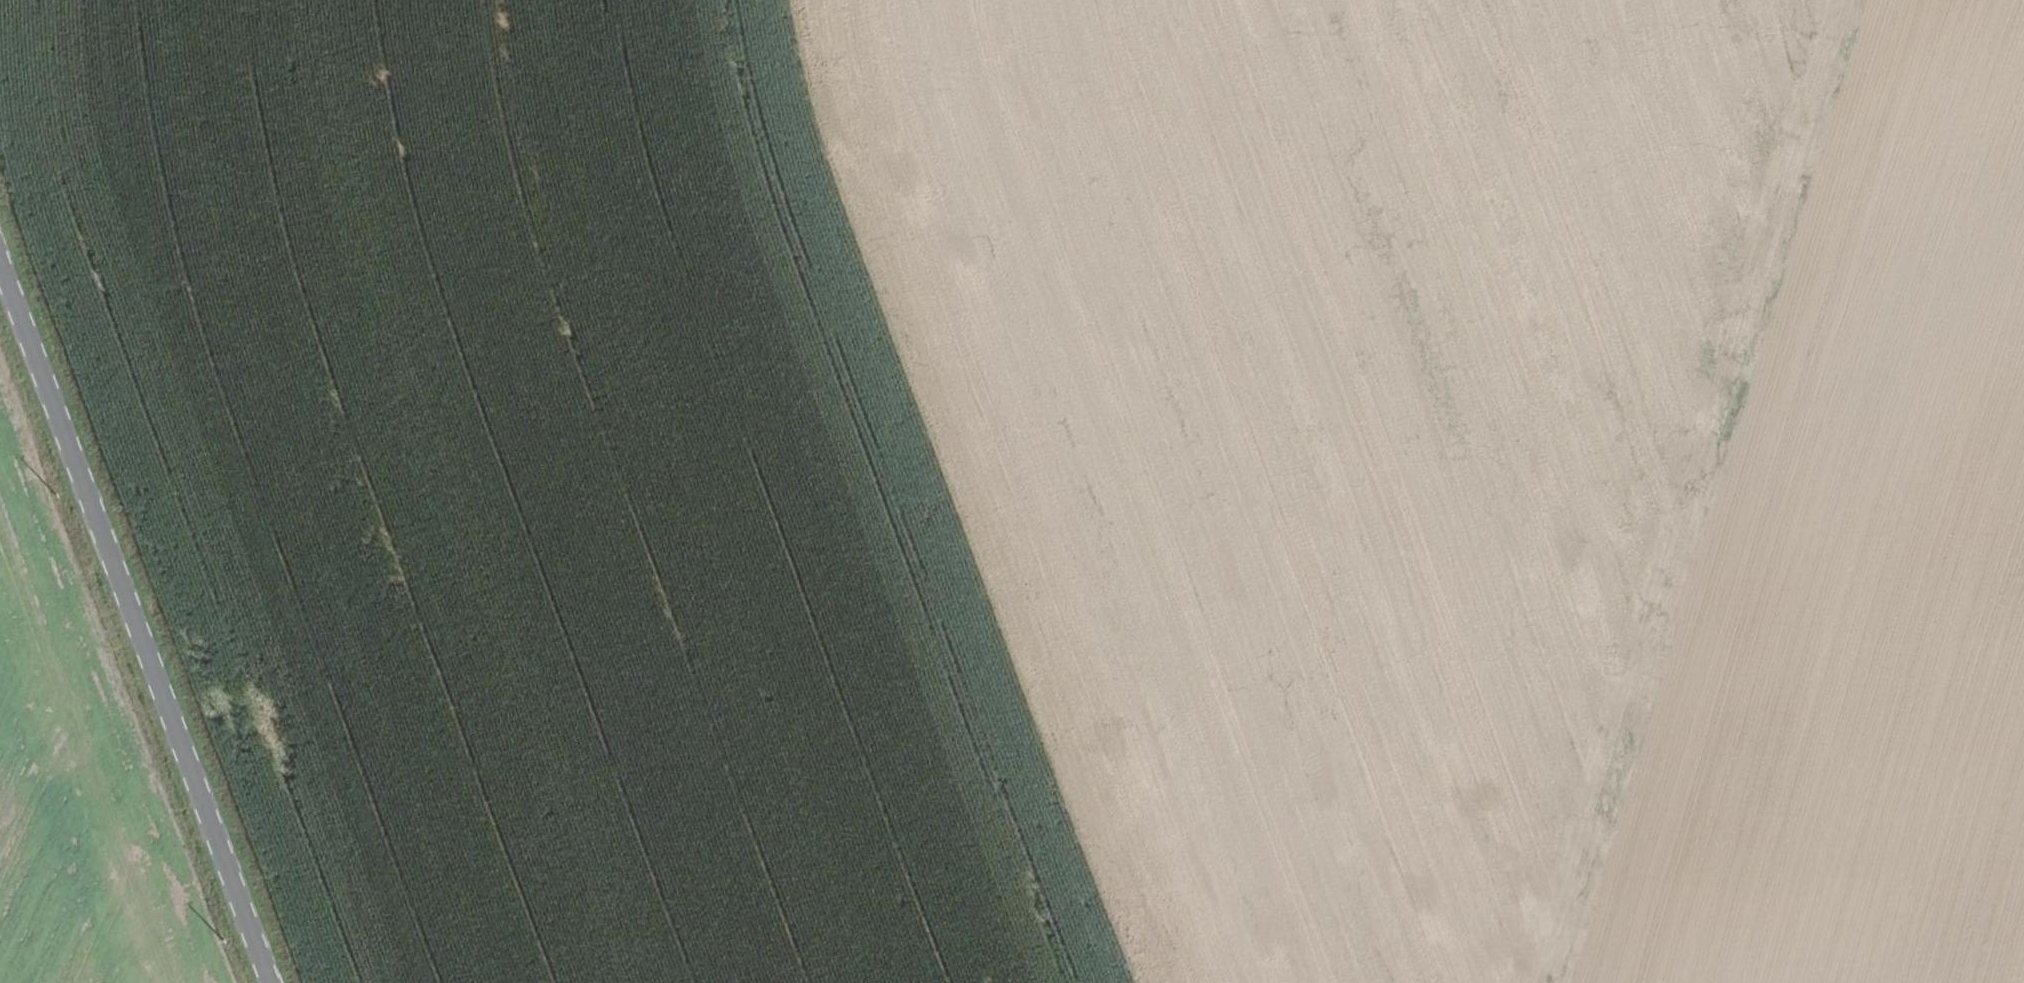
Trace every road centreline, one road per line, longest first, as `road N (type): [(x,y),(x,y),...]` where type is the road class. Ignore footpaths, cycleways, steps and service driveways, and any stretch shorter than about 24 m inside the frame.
road 1 (tertiary): [(0,266),(270,982)]

